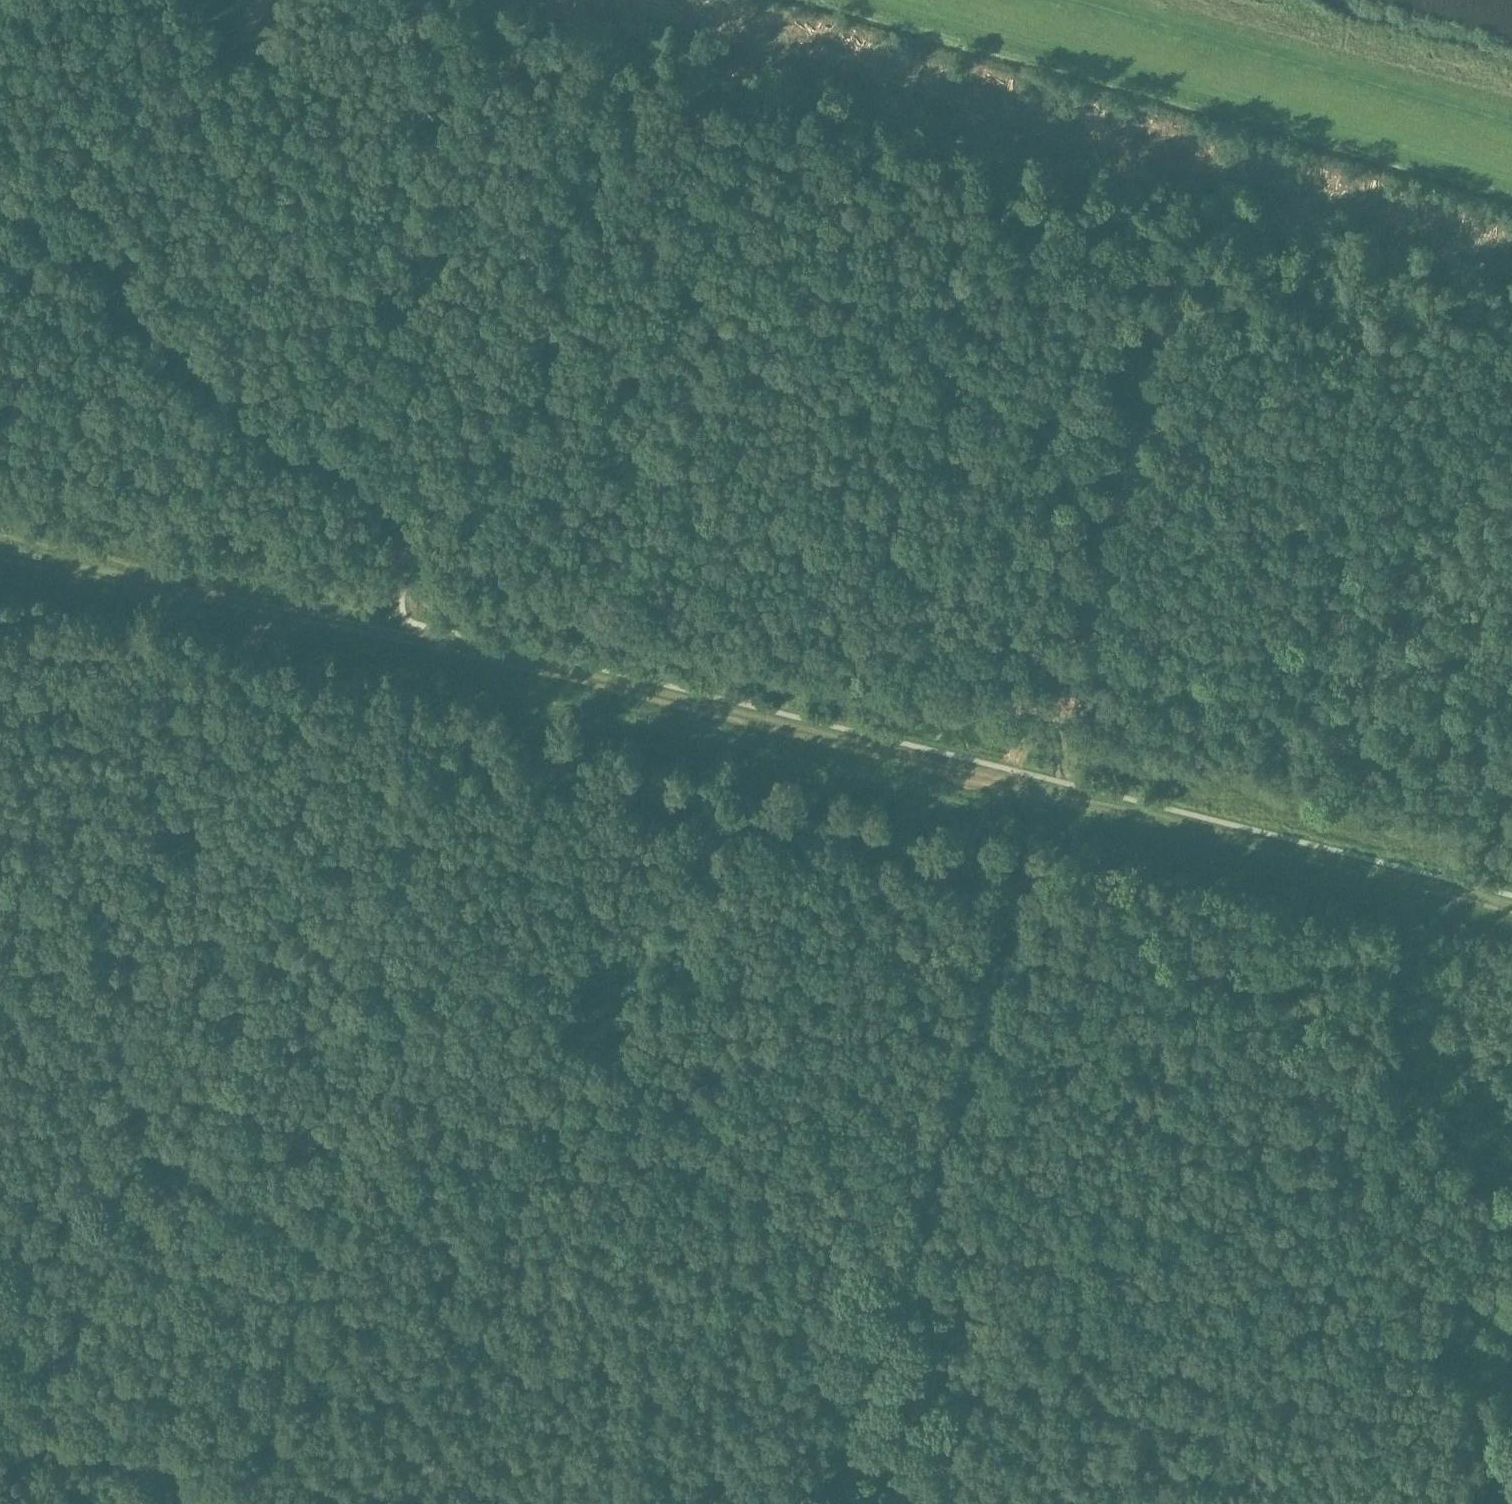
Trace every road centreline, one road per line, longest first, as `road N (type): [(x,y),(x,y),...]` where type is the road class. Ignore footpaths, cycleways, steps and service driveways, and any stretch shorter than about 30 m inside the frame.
road 1 (track): [(401,637),(1511,910)]
road 2 (track): [(827,1503),(1034,792)]
road 3 (track): [(1511,120),(1078,0)]
road 4 (track): [(407,619),(401,637),(0,553)]

